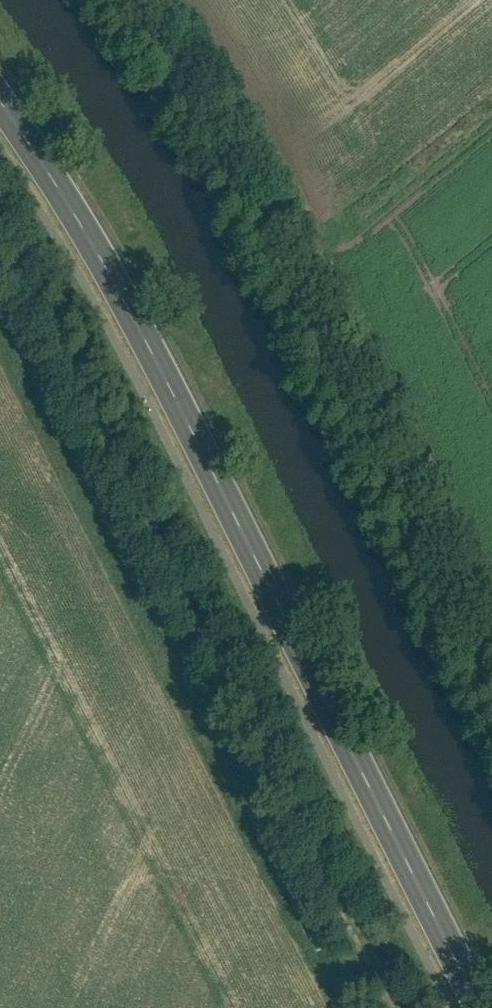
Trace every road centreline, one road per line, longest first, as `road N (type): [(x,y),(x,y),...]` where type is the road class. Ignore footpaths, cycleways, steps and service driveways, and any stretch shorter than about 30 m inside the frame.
road 1 (primary): [(0,101),(171,392),(481,1007)]
road 2 (track): [(388,1007),(0,243)]

